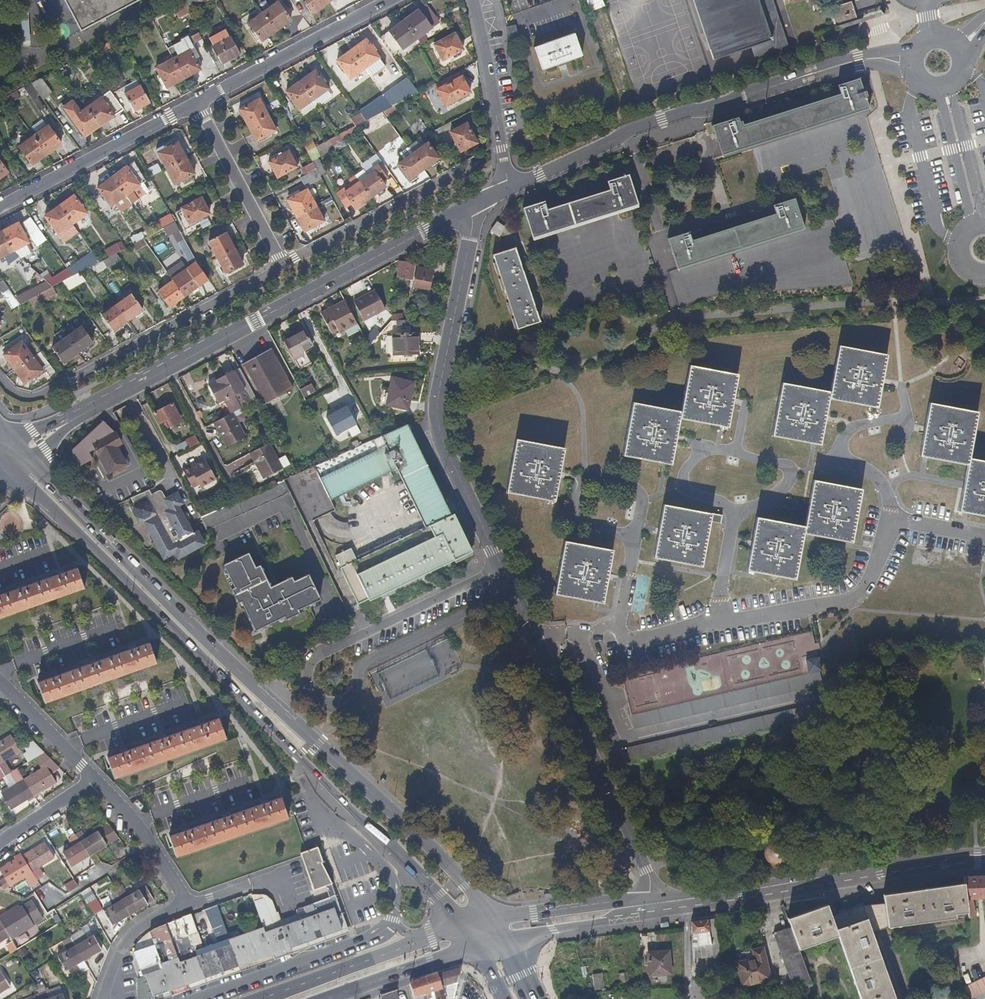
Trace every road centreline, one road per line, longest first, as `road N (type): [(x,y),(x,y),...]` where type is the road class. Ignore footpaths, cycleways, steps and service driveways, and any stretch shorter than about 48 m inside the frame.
road 1 (secondary): [(493,919),(422,840),(28,461)]
road 2 (secondary): [(9,464),(464,927)]
road 3 (residential): [(477,207),(439,390),(438,432),(534,638)]
road 4 (residential): [(477,207),(80,417)]
road 5 (residential): [(911,64),(837,67),(661,120),(509,188)]
road 6 (residential): [(891,523),(867,584),(839,602),(631,642),(534,638)]
road 7 (tertiary): [(984,861),(650,911)]
road 8 (residential): [(282,265),(35,397),(13,393),(0,379)]
road 9 (residential): [(534,638),(647,871),(650,911)]
road 10 (residential): [(0,206),(196,103)]
road 11 (residential): [(196,103),(390,0)]
road 12 (residential): [(469,165),(282,265)]
road 13 (residential): [(193,998),(374,936),(390,923)]
road 14 (residential): [(509,188),(473,0)]
road 15 (residential): [(282,265),(196,103)]
road 16 (residential): [(390,923),(392,880),(329,823),(303,778)]
road 17 (primary): [(420,941),(258,998)]
road 18 (residential): [(187,905),(136,822),(95,780)]
road 19 (primary): [(333,998),(478,948)]
road 20 (residential): [(951,84),(984,225)]
road 21 (tertiary): [(636,912),(604,906),(493,919)]
road 22 (residential): [(937,88),(972,228)]
road 23 (tertiary): [(506,940),(636,912)]
road 24 (residential): [(104,998),(134,932),(187,905)]
road 25 (residential): [(95,780),(8,690)]

